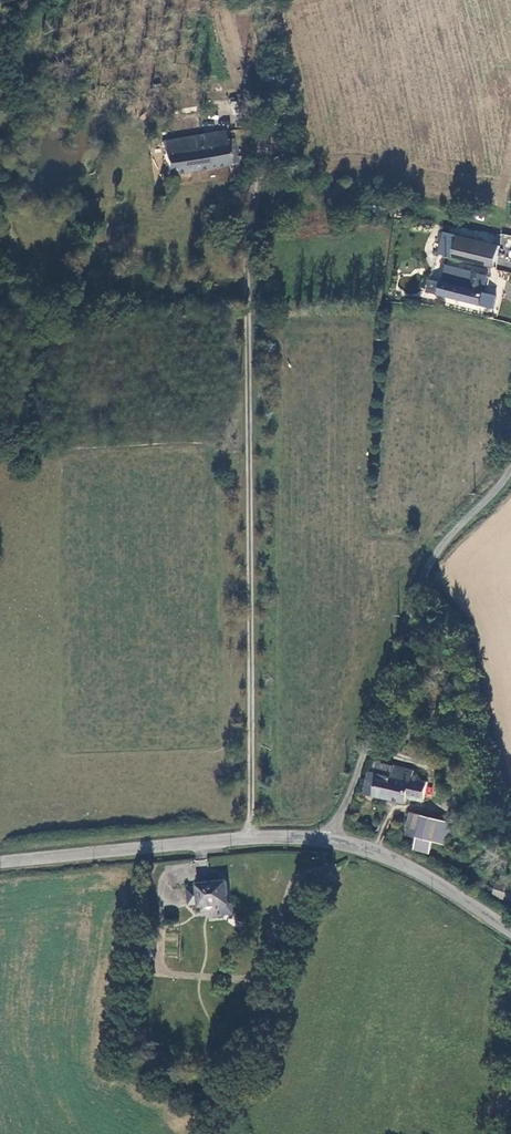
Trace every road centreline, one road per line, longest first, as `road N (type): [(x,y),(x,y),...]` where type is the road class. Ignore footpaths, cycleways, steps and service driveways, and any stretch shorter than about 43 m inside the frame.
road 1 (track): [(250,838),(245,243)]
road 2 (tertiary): [(0,863),(250,838),(331,841),(414,869),(510,930)]
road 3 (track): [(331,841),(425,573),(510,461)]

